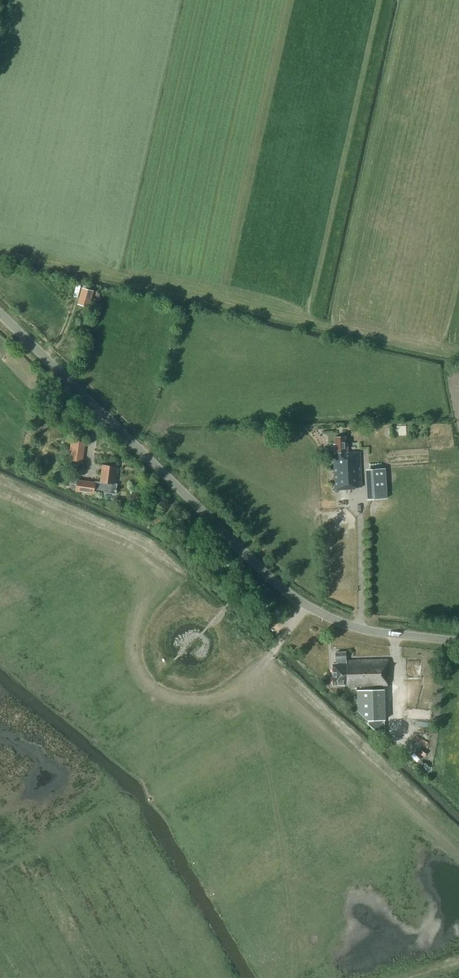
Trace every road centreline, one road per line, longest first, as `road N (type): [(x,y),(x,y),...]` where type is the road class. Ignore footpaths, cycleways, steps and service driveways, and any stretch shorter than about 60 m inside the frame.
road 1 (unclassified): [(458,641),(363,629),(307,605),(0,314)]

